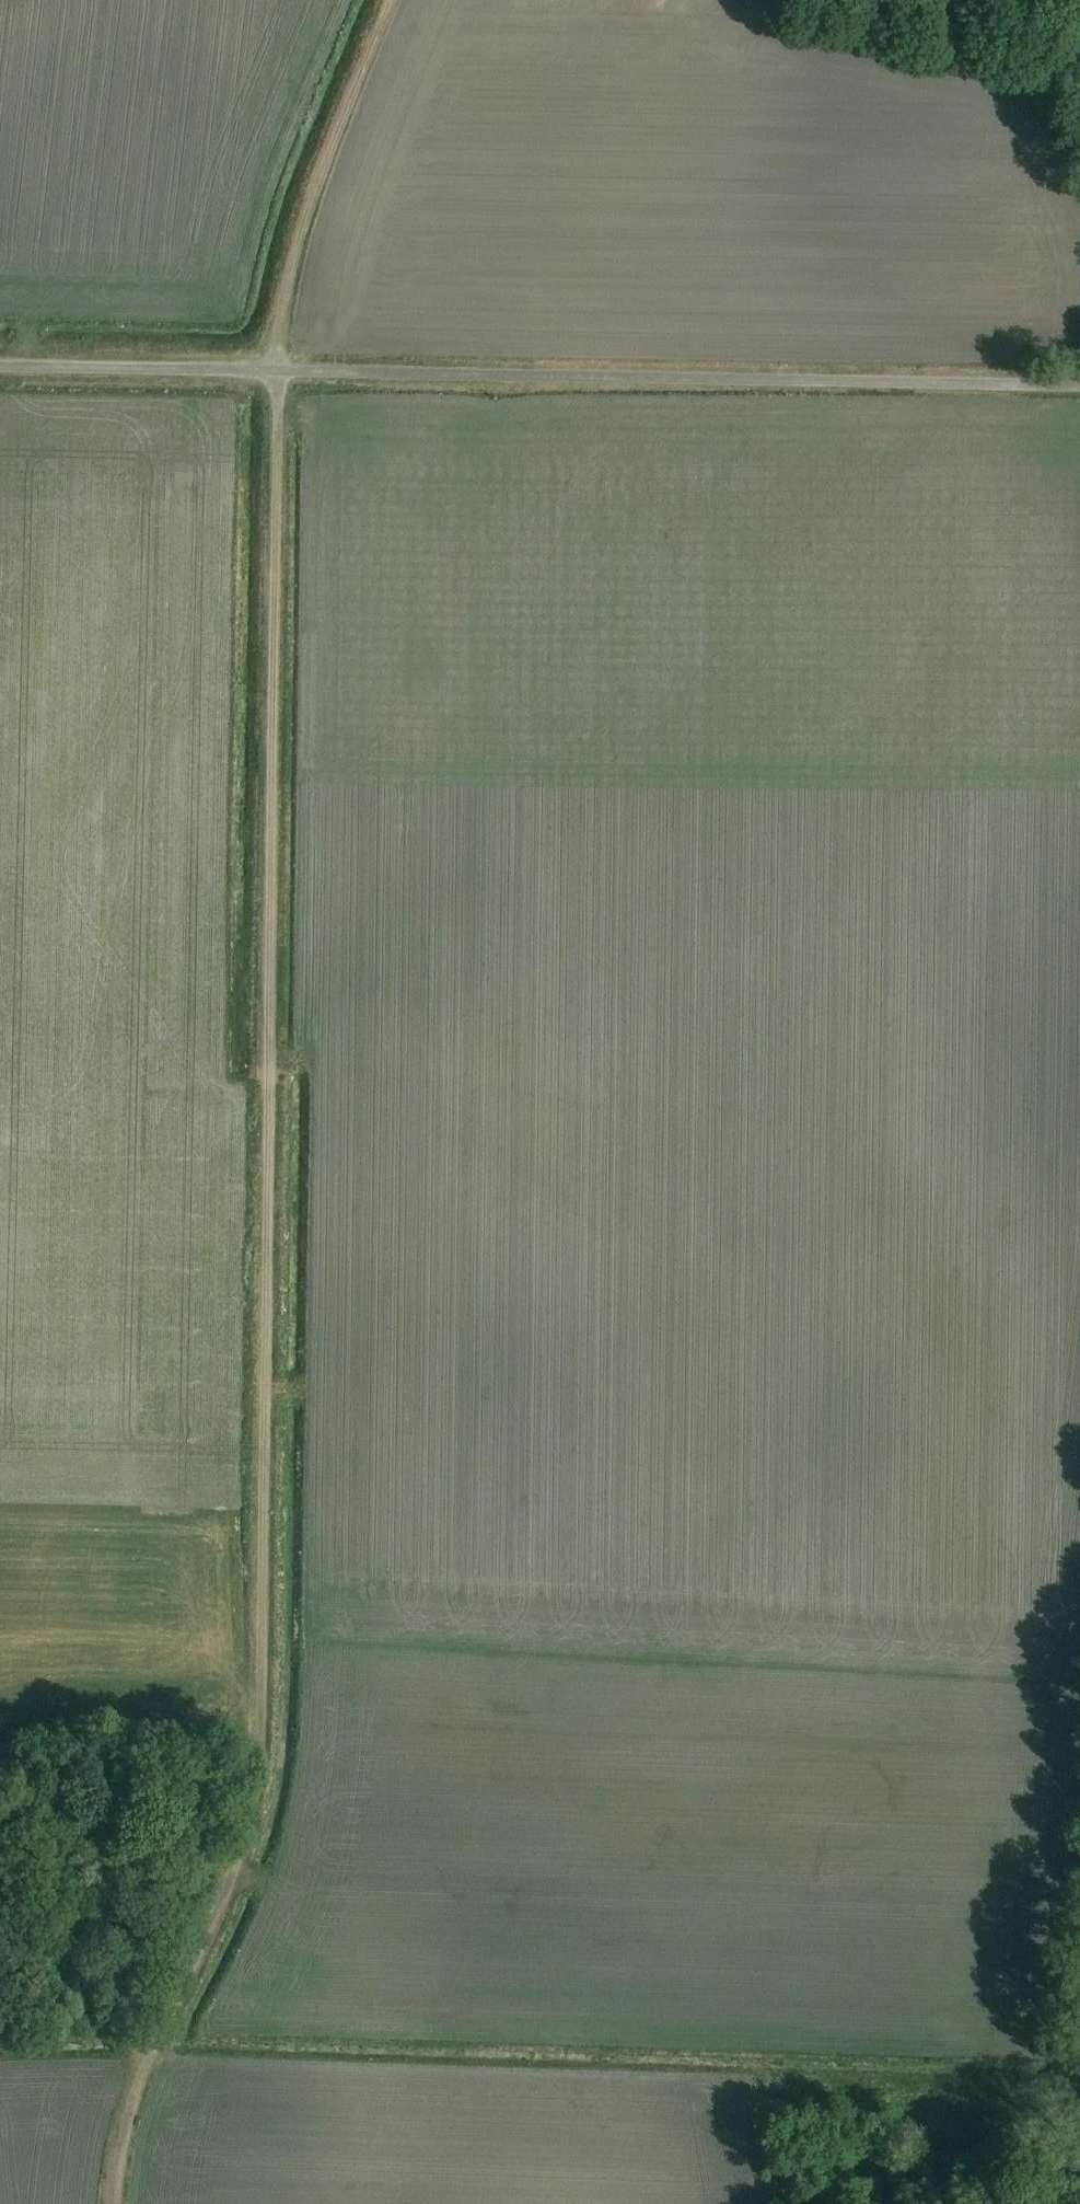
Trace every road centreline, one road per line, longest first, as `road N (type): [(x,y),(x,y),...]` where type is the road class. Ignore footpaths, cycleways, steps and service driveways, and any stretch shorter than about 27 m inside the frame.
road 1 (track): [(116,2203),(125,2123),(148,2051),(238,1856),(259,1733),(278,334),(312,195),(390,0)]
road 2 (unclassified): [(1079,379),(0,364)]

